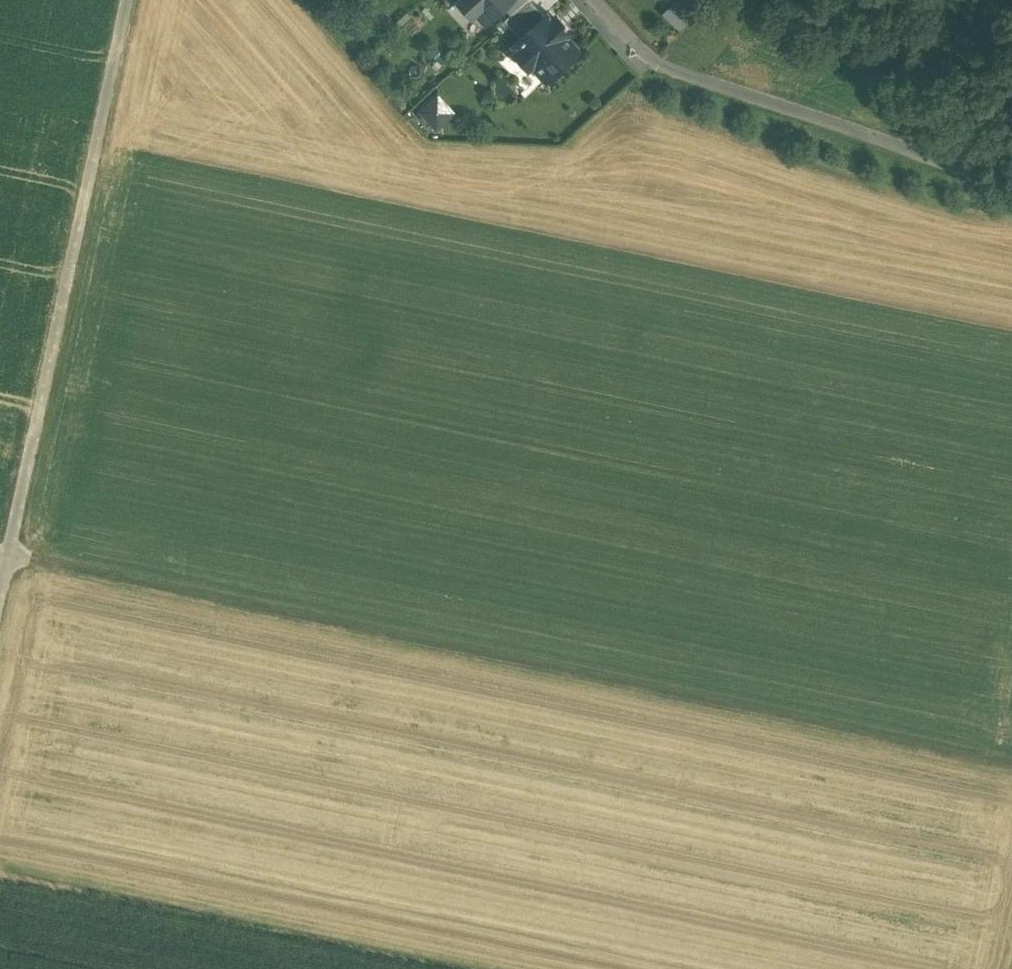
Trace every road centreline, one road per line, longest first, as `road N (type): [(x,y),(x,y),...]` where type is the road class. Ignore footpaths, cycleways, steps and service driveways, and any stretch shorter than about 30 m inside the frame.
road 1 (track): [(1011,769),(0,555)]
road 2 (track): [(128,0),(0,592)]
road 3 (residential): [(596,0),(663,68),(1011,179)]

